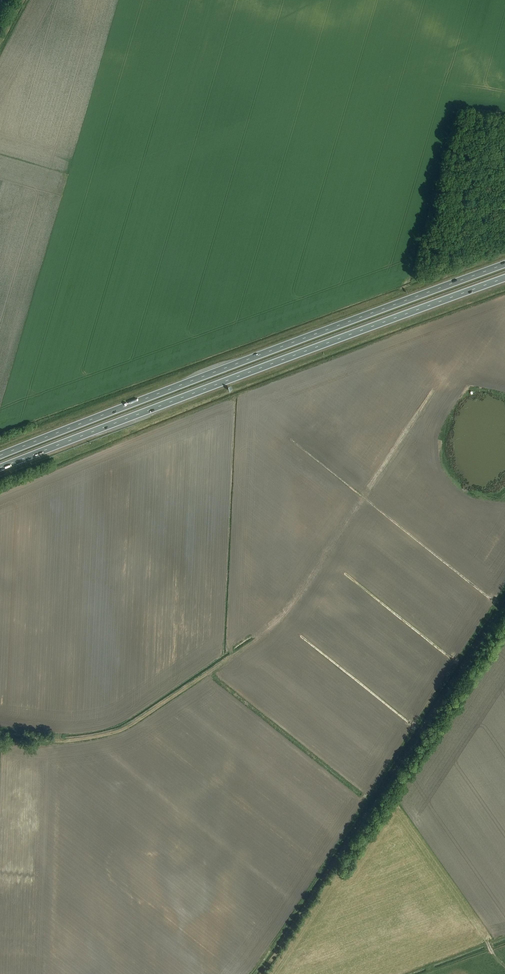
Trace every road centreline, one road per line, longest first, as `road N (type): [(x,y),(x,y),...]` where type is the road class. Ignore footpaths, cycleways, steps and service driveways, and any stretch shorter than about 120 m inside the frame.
road 1 (trunk): [(504,264),(0,456)]
road 2 (trunk): [(0,468),(504,278)]

